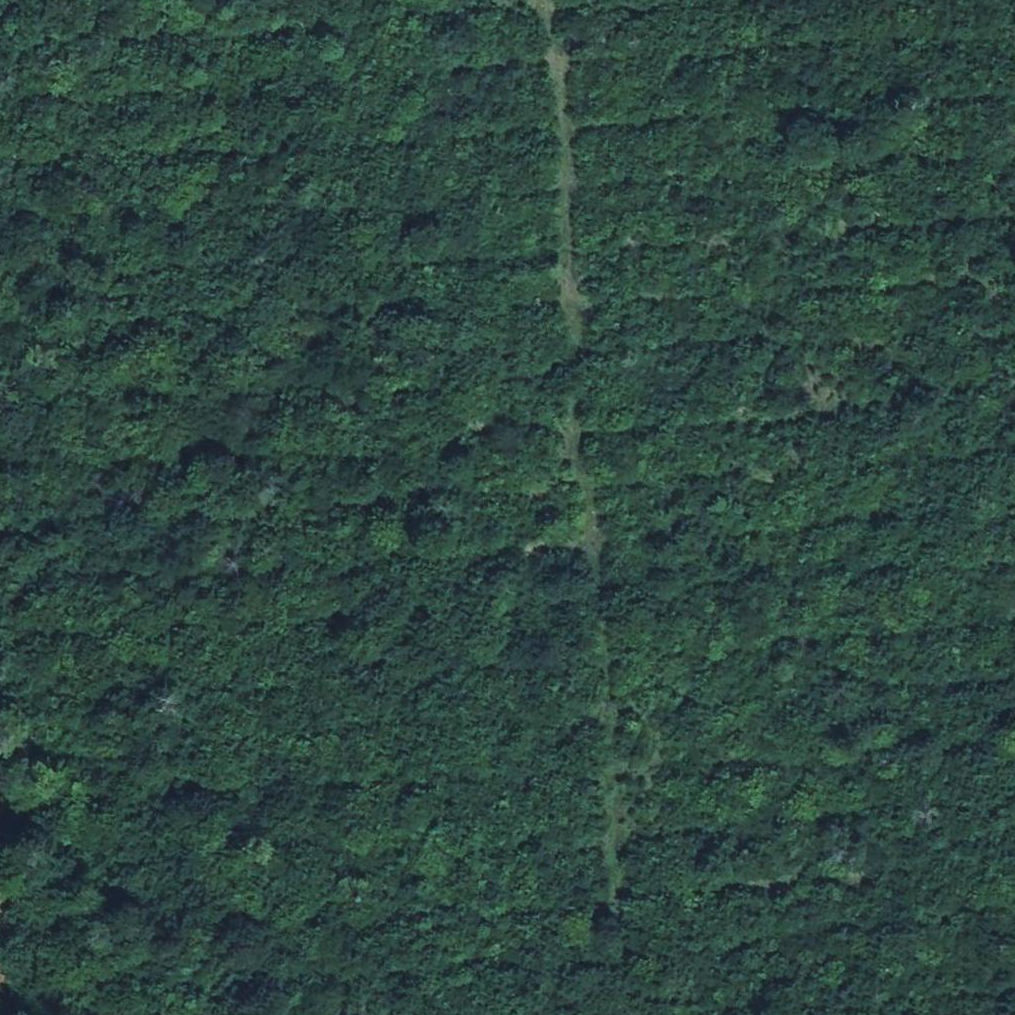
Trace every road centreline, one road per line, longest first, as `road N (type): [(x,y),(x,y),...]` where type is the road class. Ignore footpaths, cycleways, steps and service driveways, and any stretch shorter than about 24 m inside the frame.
road 1 (track): [(545,0),(637,1014)]

